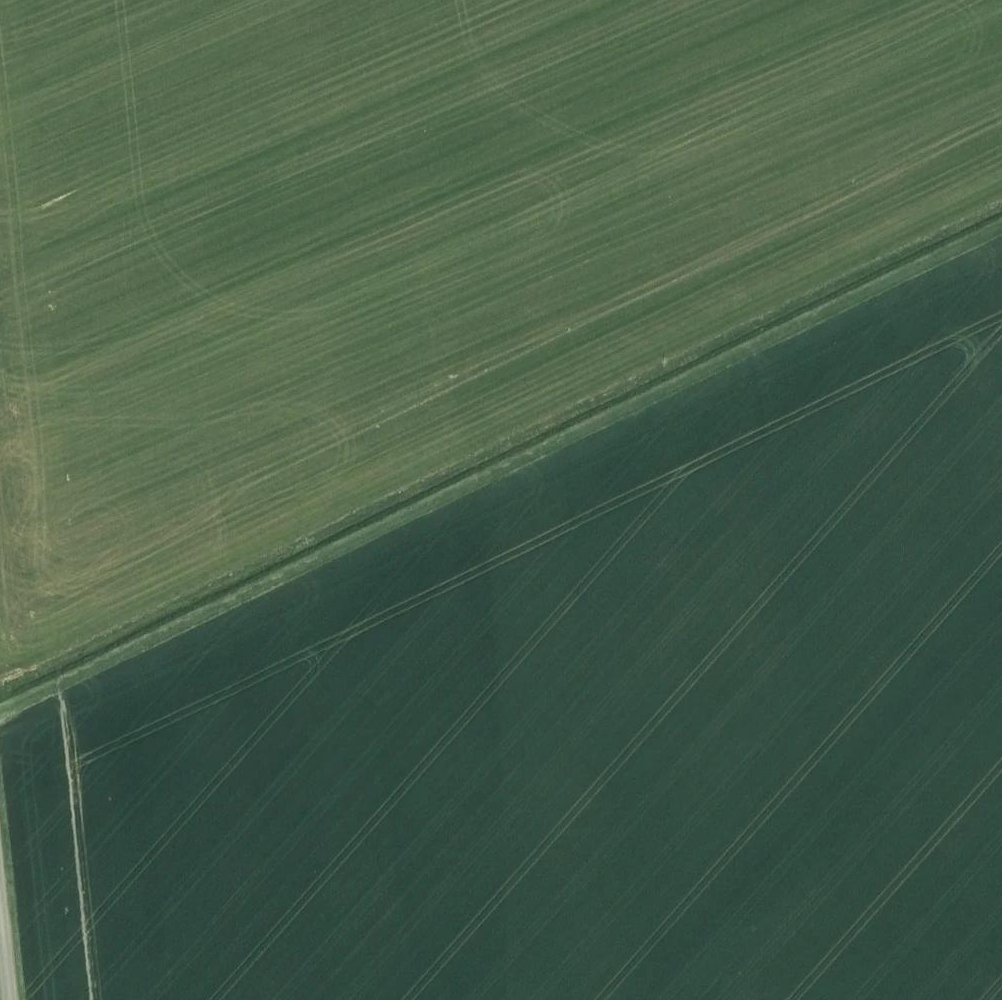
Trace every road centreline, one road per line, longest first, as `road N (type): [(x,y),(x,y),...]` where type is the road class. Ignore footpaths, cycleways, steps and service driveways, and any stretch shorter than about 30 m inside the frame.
road 1 (unclassified): [(13,999),(0,880)]

